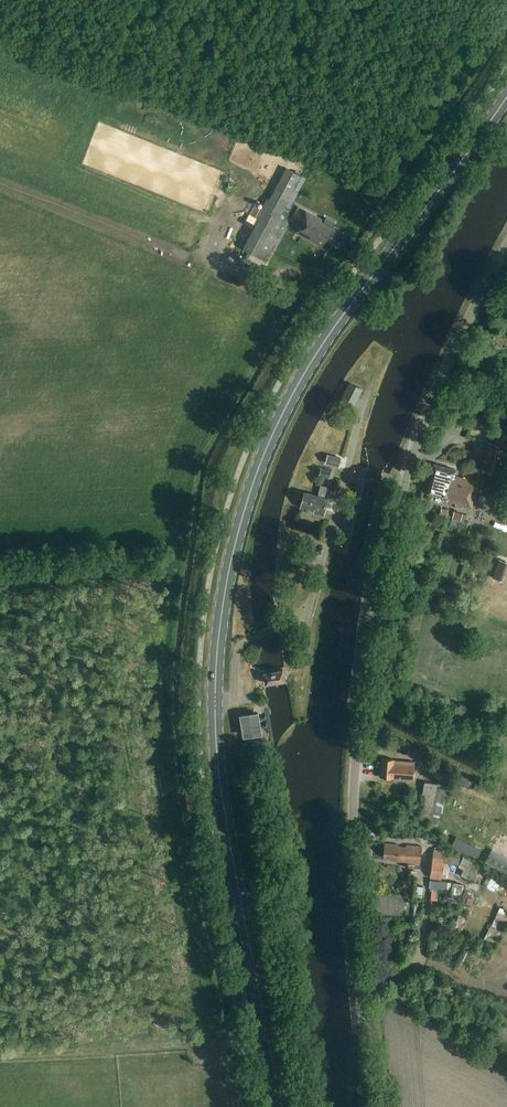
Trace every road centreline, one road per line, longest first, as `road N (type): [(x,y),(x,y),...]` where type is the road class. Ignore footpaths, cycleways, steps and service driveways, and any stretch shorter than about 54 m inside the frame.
road 1 (primary): [(282,1106),(216,754),(221,603),(236,533),(263,451),(317,350),(506,96)]
road 2 (unclassified): [(371,1106),(351,837),(371,641),(408,467),(451,354),(506,245)]
road 3 (track): [(270,1046),(0,1056)]
road 4 (track): [(506,769),(362,697)]

